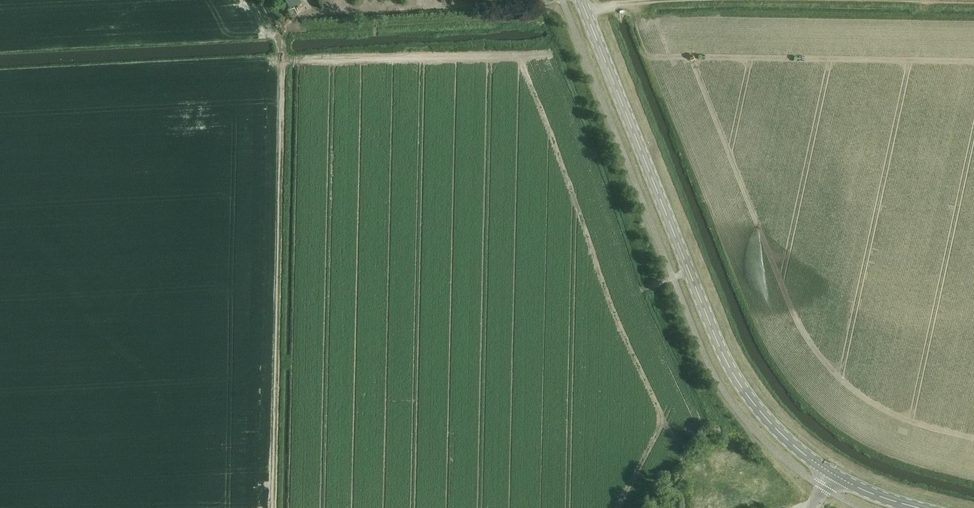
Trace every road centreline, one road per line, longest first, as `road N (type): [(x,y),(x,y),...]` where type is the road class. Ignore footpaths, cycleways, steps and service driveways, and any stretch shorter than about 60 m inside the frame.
road 1 (secondary): [(832,474),(754,408),(725,363),(581,0)]
road 2 (track): [(275,38),(284,63),(275,507)]
road 3 (track): [(586,13),(611,4),(973,7)]

